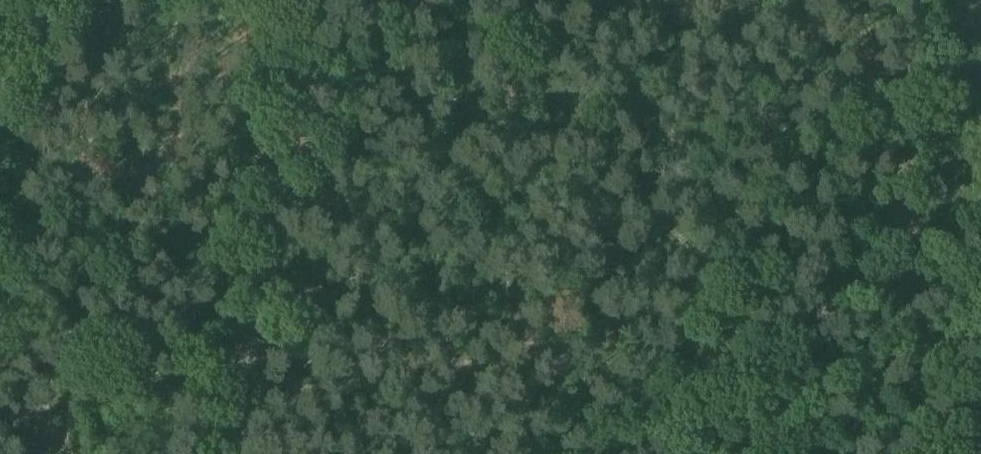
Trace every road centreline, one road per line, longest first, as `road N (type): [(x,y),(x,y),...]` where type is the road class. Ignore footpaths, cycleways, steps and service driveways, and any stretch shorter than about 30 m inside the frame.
road 1 (unclassified): [(243,453),(311,0)]

